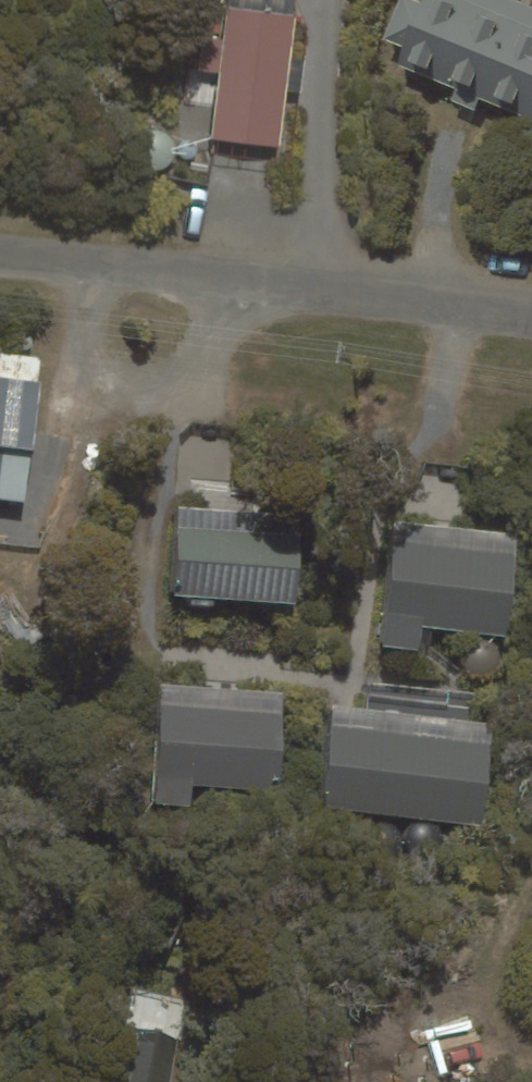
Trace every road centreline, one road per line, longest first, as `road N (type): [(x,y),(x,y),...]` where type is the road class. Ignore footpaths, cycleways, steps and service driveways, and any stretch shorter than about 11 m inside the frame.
road 1 (residential): [(0,258),(531,317)]

